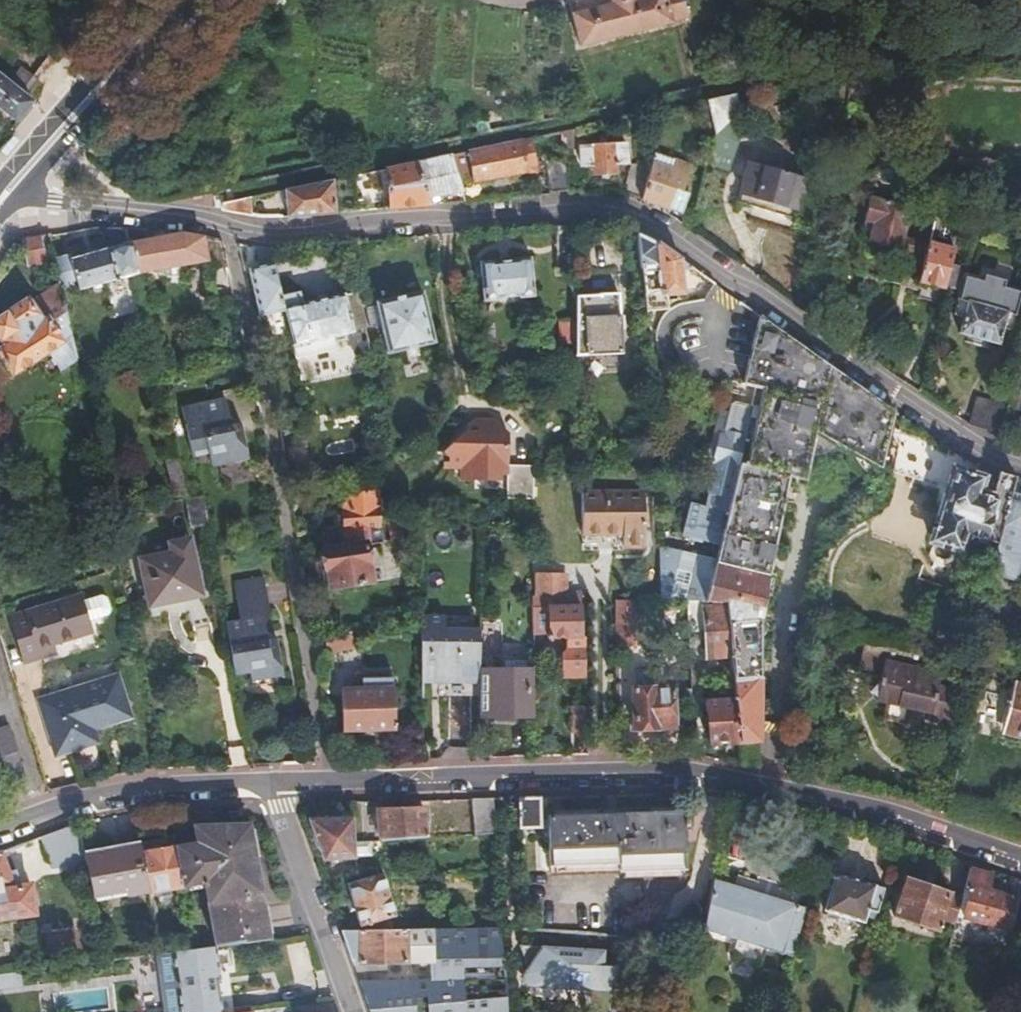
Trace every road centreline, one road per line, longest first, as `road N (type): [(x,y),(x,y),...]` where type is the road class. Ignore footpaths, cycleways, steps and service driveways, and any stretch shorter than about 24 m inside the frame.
road 1 (residential): [(14,185),(54,203),(143,209),(266,234),(517,213),(625,213),(916,411),(982,451),(1020,458)]
road 2 (unclassified): [(1020,864),(838,807),(730,787),(608,779),(274,785)]
road 3 (unclassified): [(274,785),(125,790),(0,829)]
road 4 (secondary): [(14,185),(176,0)]
road 5 (residential): [(355,1011),(274,785)]

